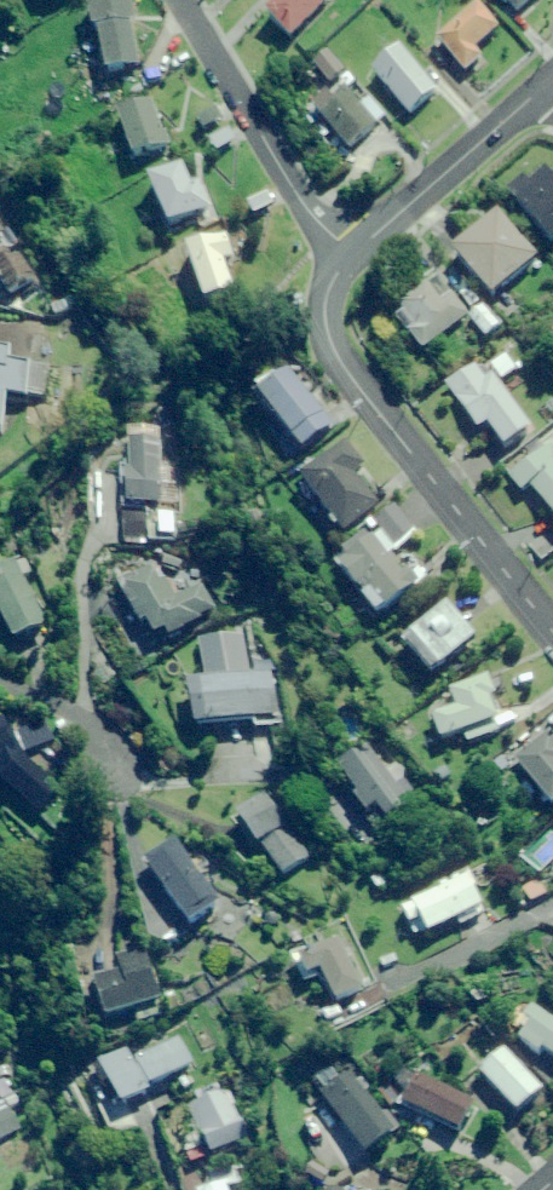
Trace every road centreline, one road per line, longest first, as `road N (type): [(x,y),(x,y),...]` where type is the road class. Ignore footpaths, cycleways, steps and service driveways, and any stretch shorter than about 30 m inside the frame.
road 1 (residential): [(552,635),(324,340),(323,299),(349,255)]
road 2 (residential): [(181,0),(299,201),(349,255)]
road 3 (residential): [(349,255),(547,81)]
road 4 (residential): [(109,776),(98,732),(86,720),(0,680)]

